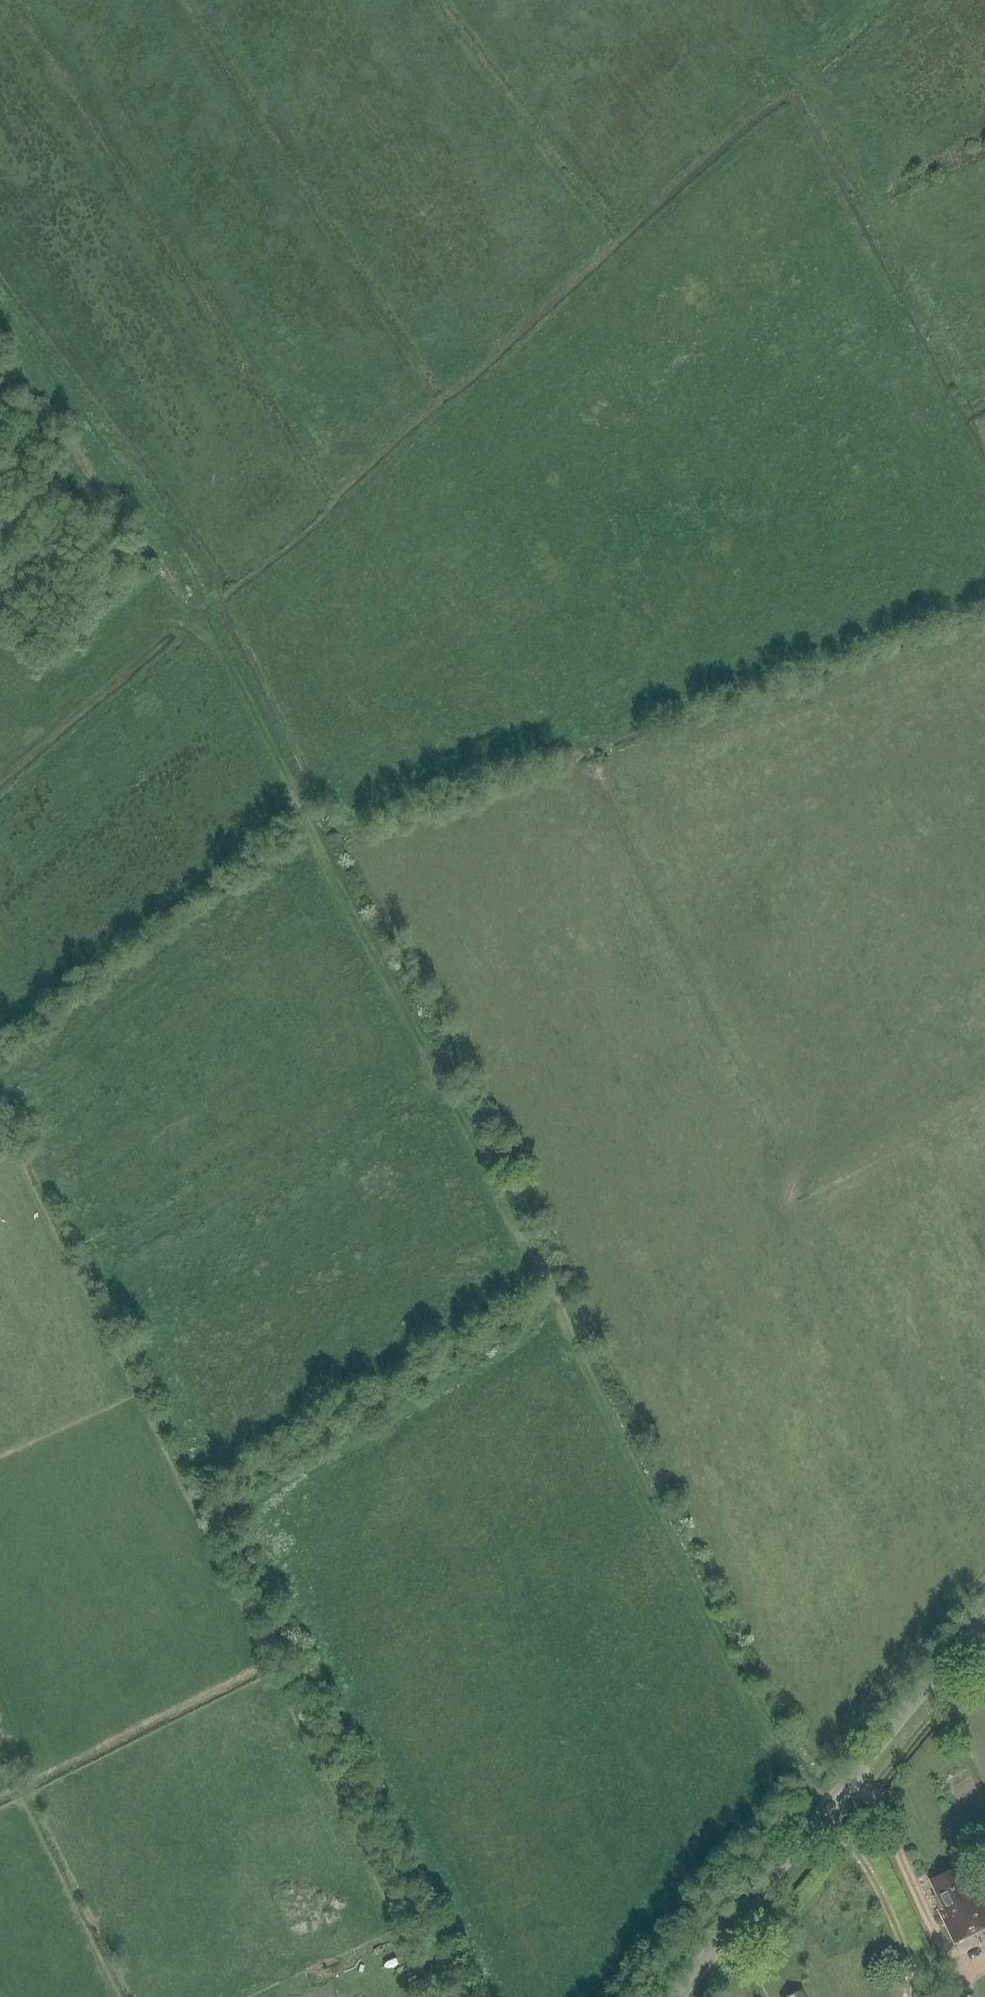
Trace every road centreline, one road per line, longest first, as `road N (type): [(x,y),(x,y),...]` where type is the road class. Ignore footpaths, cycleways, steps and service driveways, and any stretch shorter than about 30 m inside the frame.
road 1 (unclassified): [(666,1996),(984,1626)]

